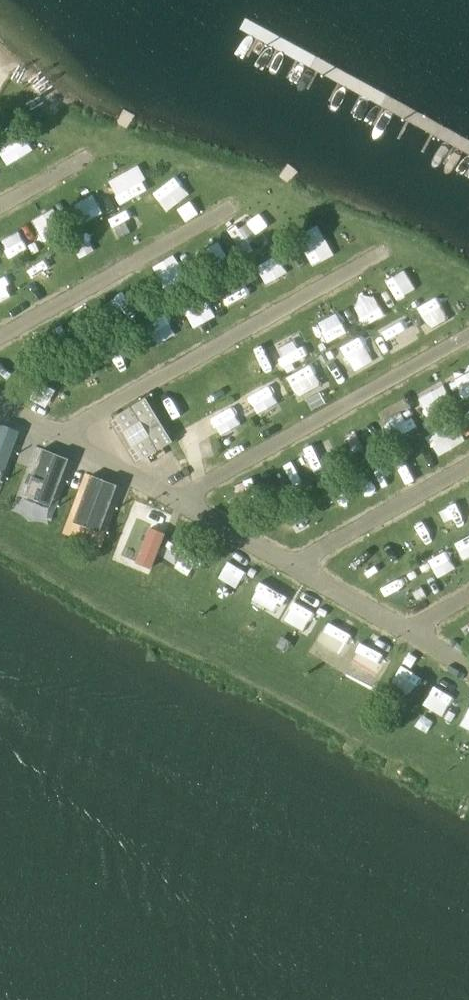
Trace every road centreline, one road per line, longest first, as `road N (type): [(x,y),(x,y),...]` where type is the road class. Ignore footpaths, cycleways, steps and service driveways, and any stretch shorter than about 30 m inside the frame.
road 1 (unclassified): [(468,666),(0,401)]

